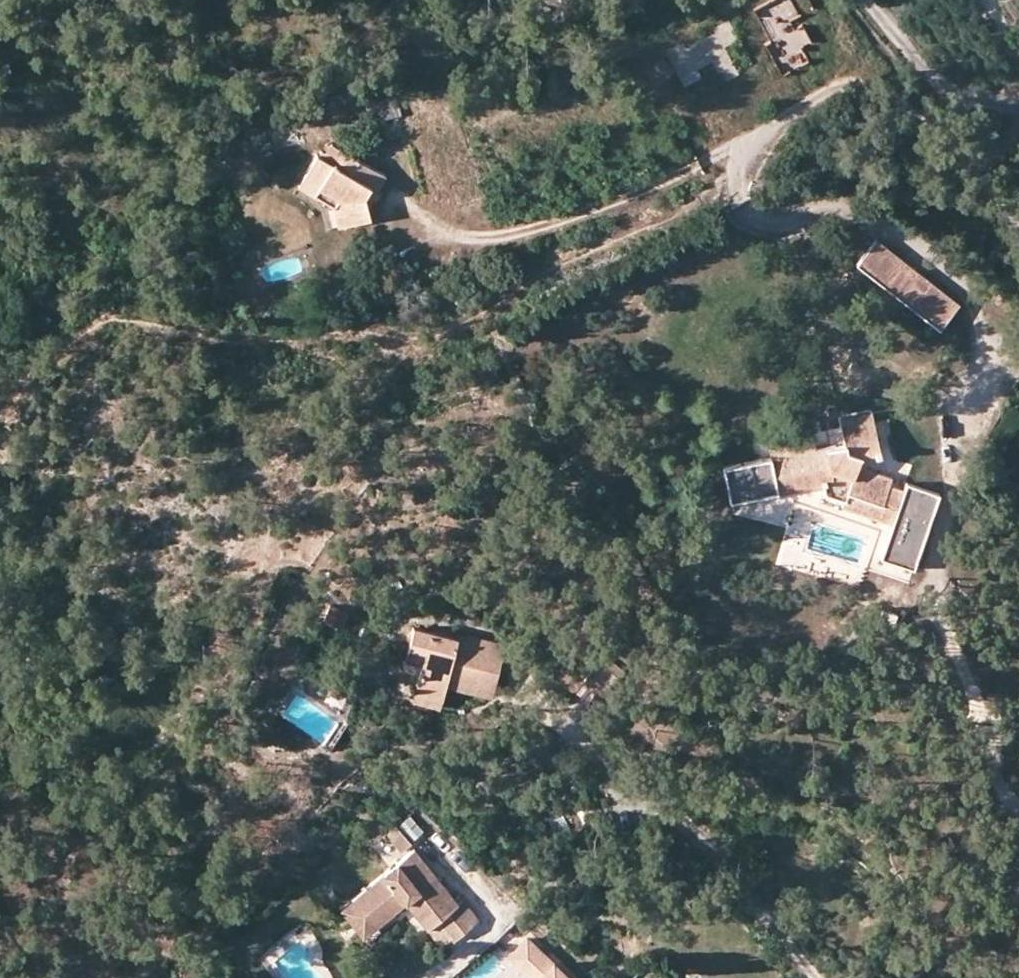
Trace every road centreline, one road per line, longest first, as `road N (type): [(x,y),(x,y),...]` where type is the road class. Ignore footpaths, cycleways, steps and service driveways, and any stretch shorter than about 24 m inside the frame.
road 1 (track): [(737,174),(532,273),(418,347),(129,625),(117,660),(188,767),(202,809),(194,843),(136,898)]
road 2 (track): [(418,347),(230,341),(160,323),(109,329),(69,343),(0,407)]

